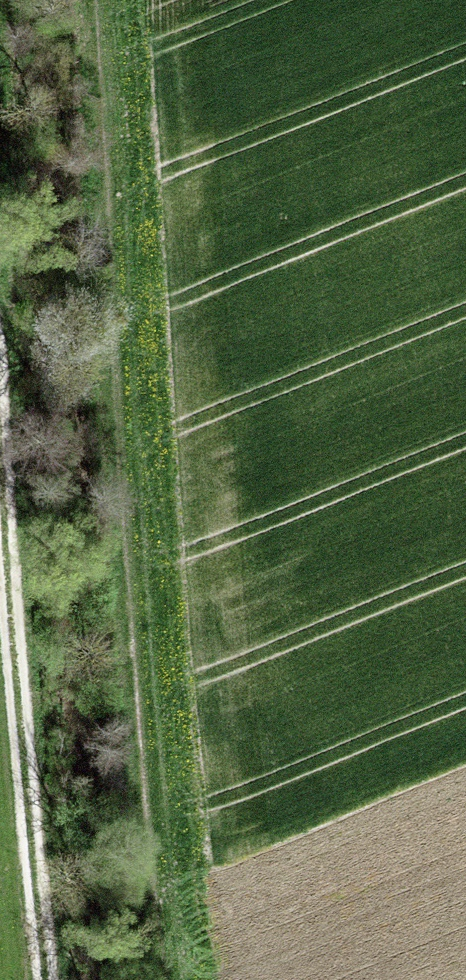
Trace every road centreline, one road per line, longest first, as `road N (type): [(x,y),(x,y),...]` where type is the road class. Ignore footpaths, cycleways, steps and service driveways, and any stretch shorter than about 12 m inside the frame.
road 1 (track): [(171,979),(106,297),(89,0)]
road 2 (track): [(51,979),(0,451)]

